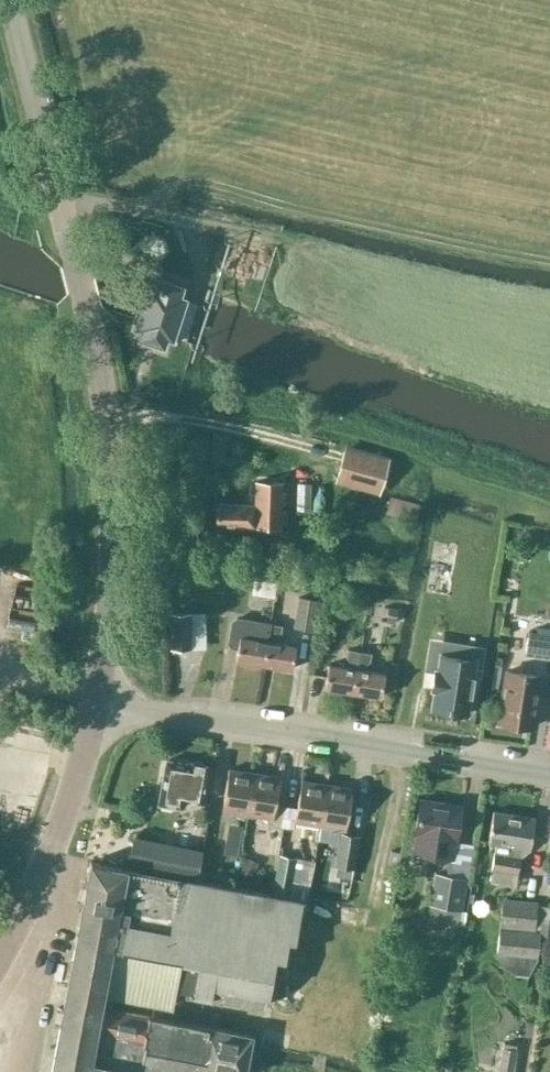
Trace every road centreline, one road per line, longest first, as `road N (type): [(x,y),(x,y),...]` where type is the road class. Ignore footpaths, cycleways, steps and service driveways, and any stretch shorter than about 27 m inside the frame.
road 1 (tertiary): [(8,0),(112,456),(114,540),(95,703)]
road 2 (track): [(66,238),(193,184),(549,260)]
road 3 (residential): [(95,703),(549,774)]
road 4 (tertiary): [(0,951),(39,882),(95,703)]

